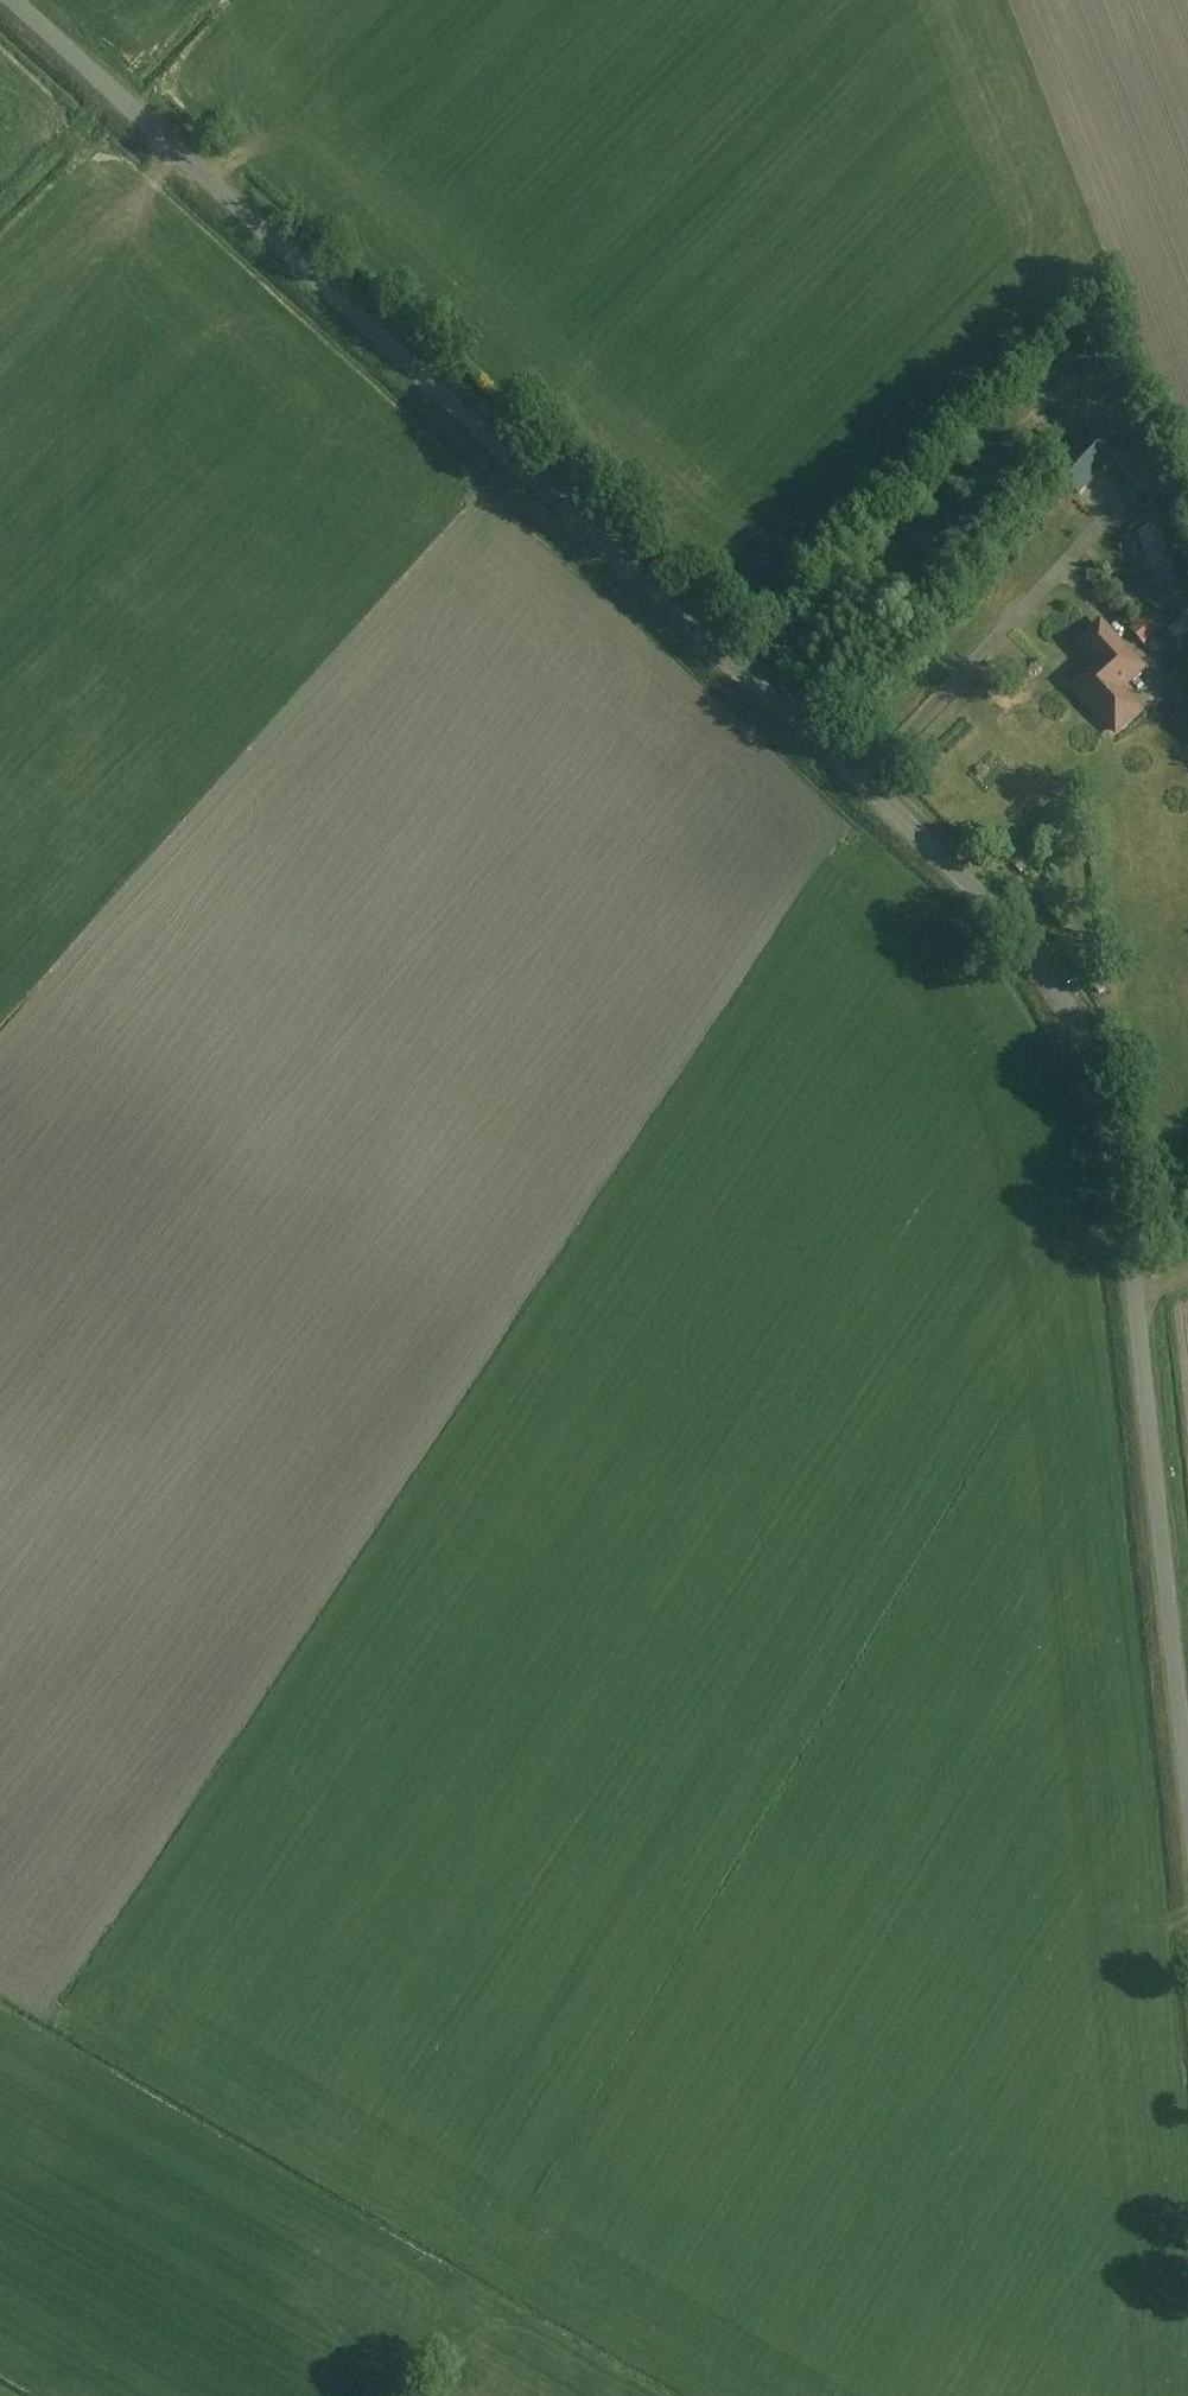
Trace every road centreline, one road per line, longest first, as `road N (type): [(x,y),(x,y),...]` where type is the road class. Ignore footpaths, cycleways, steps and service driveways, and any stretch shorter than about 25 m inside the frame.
road 1 (unclassified): [(1187,1796),(1131,1259),(1086,1059),(974,892),(9,0)]

